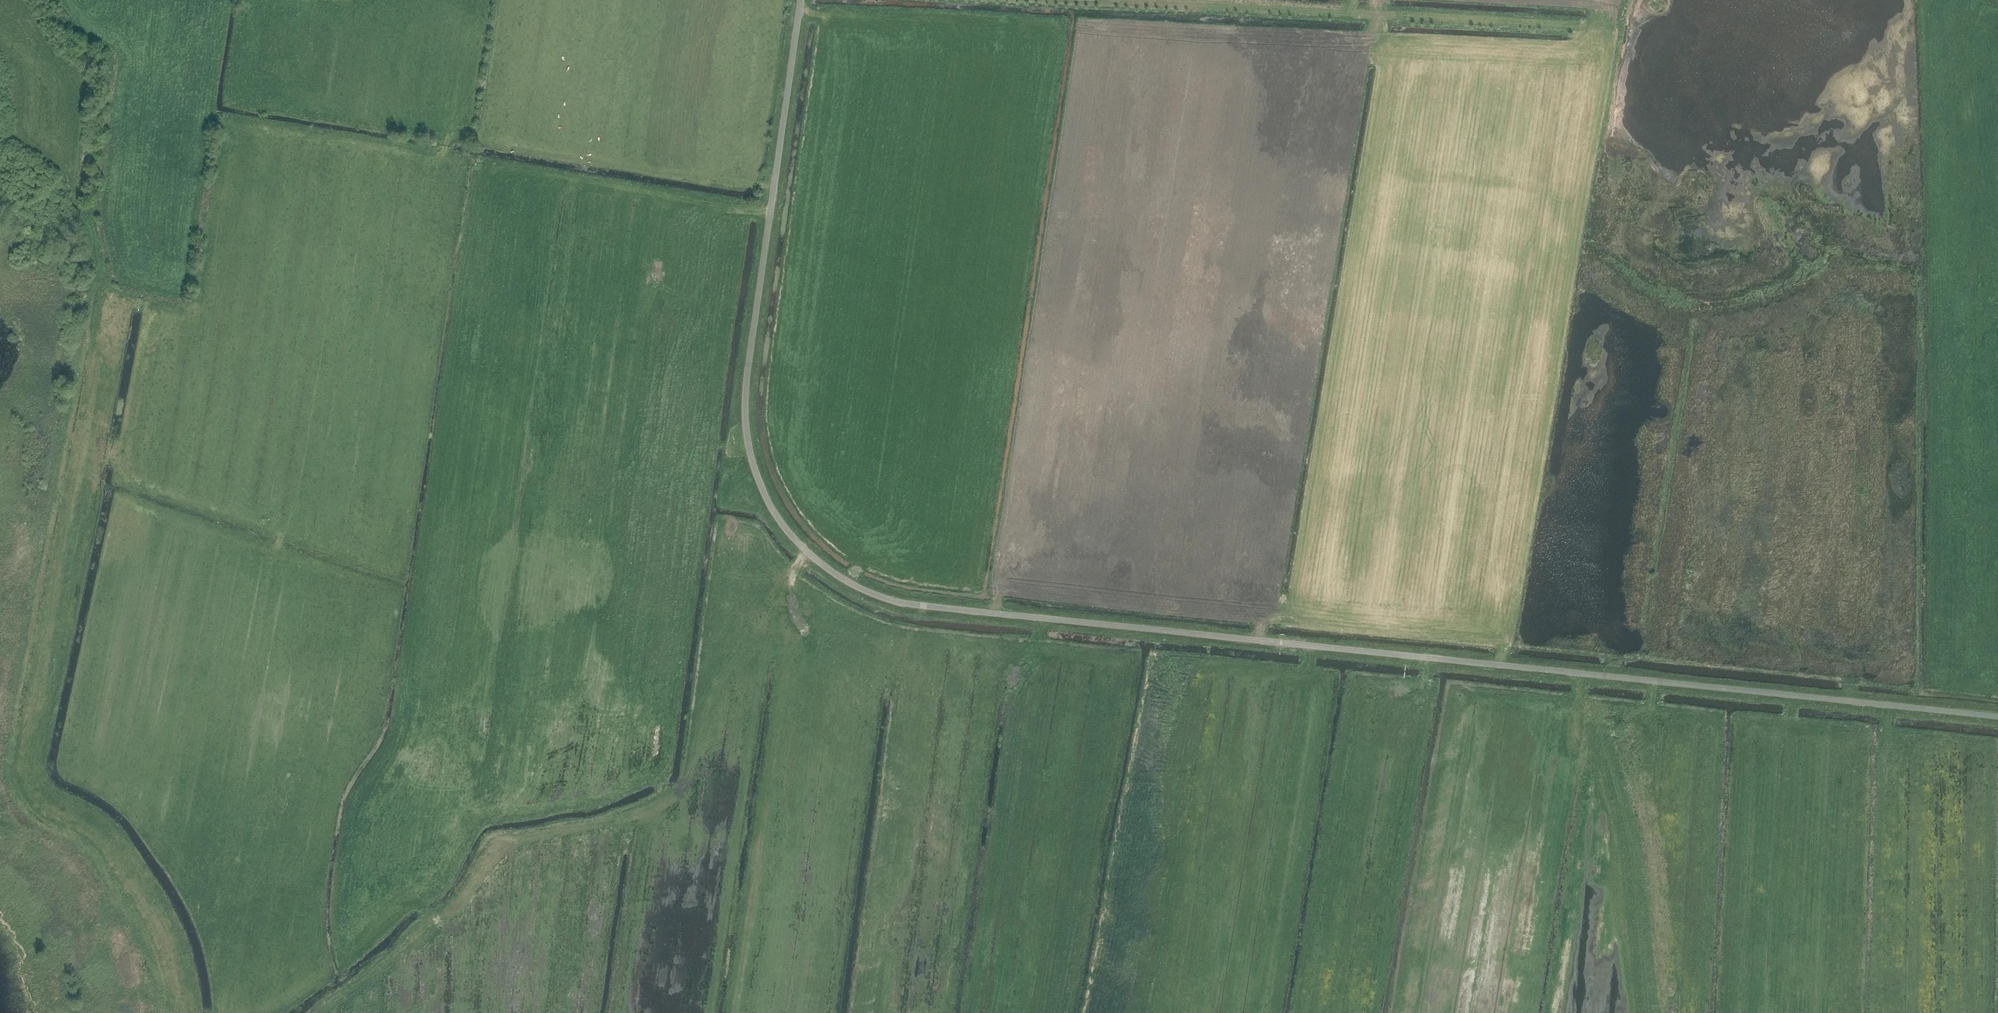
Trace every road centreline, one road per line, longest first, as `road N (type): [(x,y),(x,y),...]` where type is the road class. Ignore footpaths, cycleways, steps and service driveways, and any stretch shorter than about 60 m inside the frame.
road 1 (unclassified): [(1997,716),(913,606),(852,584),(803,547),(773,509),(746,417),(801,0)]

